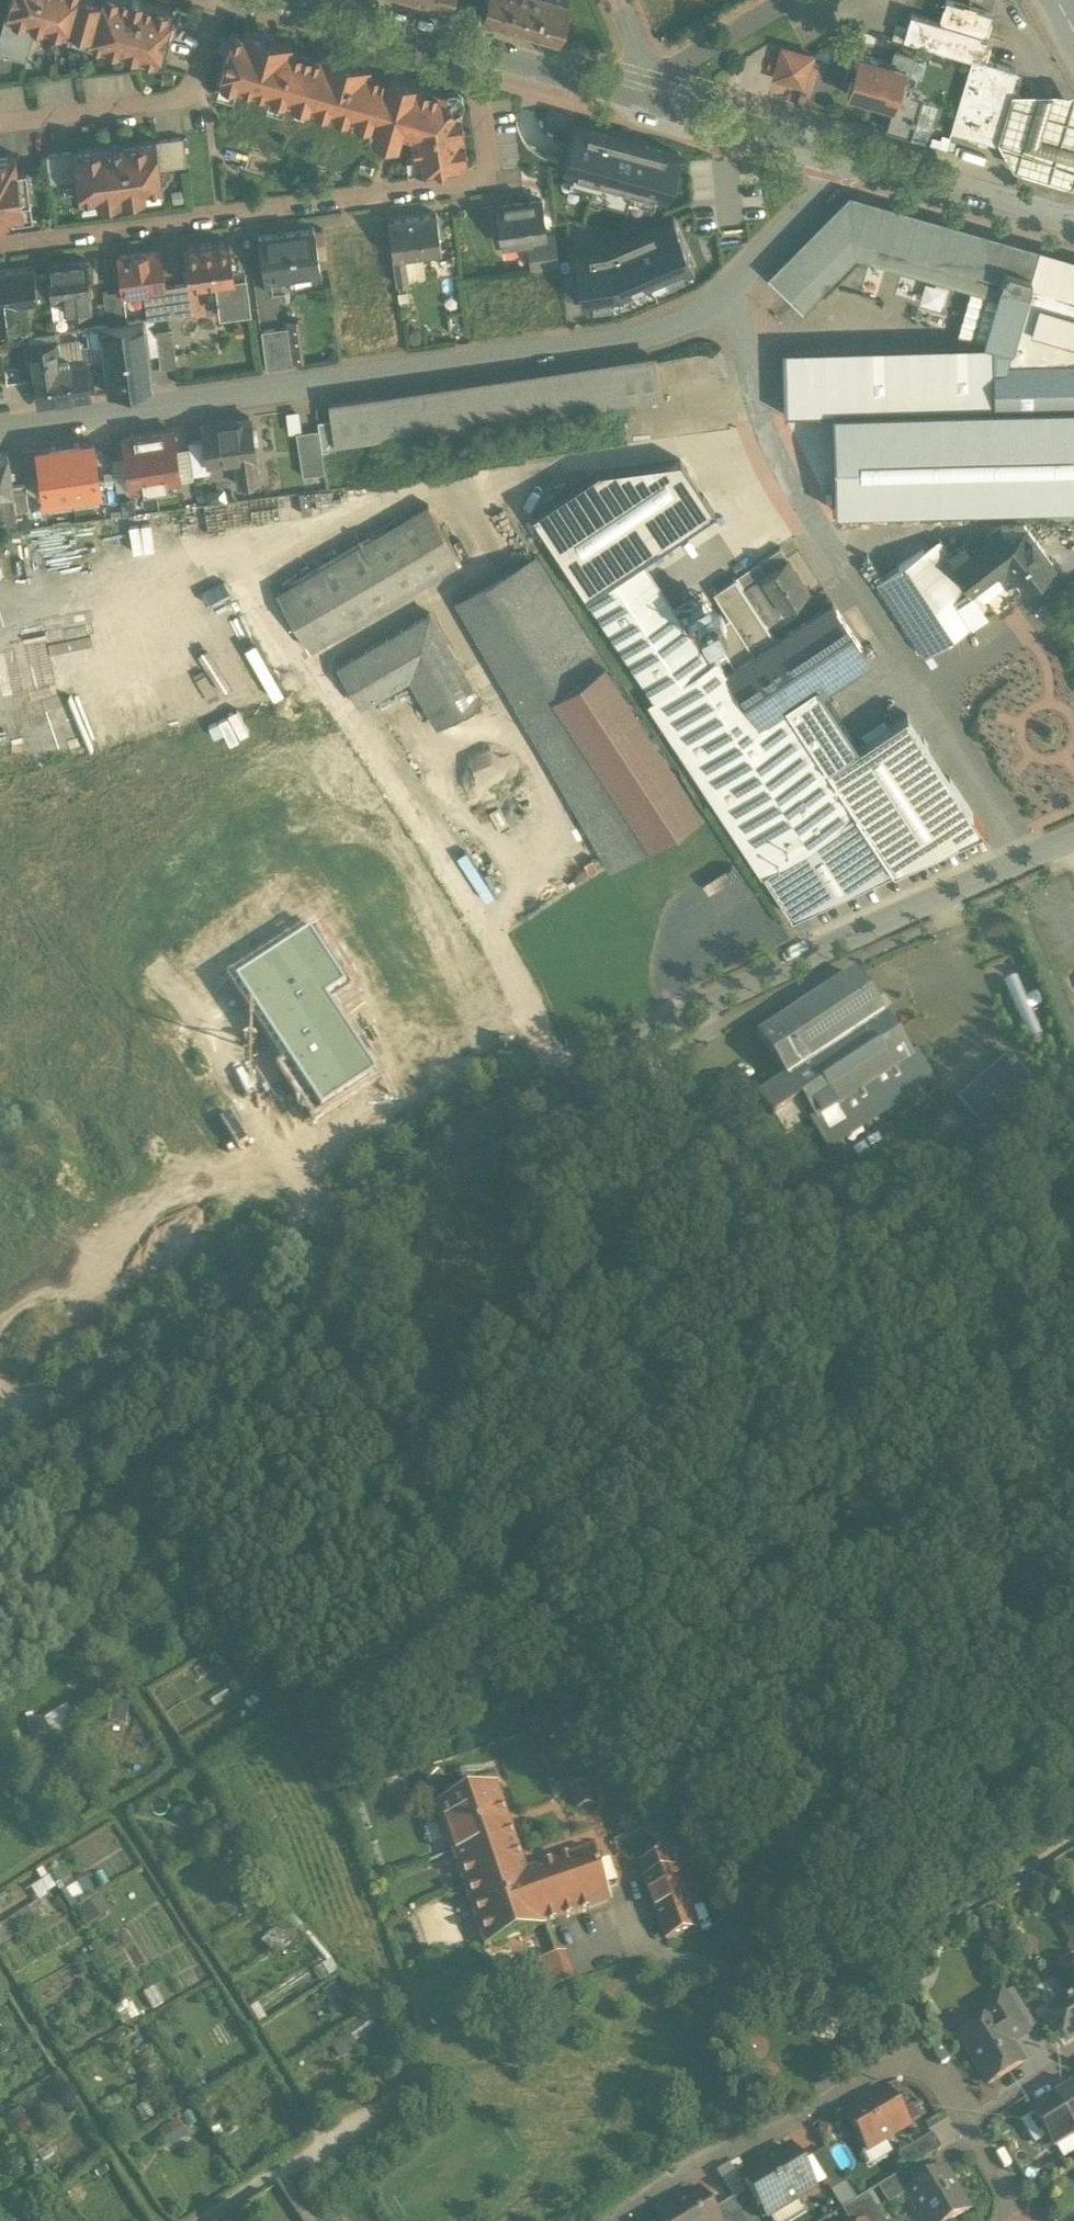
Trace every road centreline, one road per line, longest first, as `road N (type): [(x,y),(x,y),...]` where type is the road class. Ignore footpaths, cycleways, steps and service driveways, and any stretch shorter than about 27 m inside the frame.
road 1 (residential): [(323,1219),(449,1136),(672,1017),(1073,834)]
road 2 (residential): [(0,431),(631,342),(725,297)]
road 3 (residential): [(0,241),(485,176),(466,48)]
road 4 (residential): [(16,1422),(323,1219)]
road 5 (residential): [(926,2046),(763,2139),(705,2160),(612,2220)]
road 6 (residential): [(725,297),(776,455),(845,574)]
road 7 (residential): [(323,1219),(163,971)]
road 8 (residential): [(926,2046),(883,1991),(712,1953)]
road 9 (residential): [(843,158),(1073,221)]
road 10 (residential): [(843,158),(647,100)]
road 11 (residential): [(1027,2220),(926,2046)]
road 12 (residential): [(647,100),(466,48)]
road 13 (residential): [(799,0),(672,76),(647,100)]
road 14 (residential): [(725,297),(843,158)]
road 15 (residential): [(466,48),(295,0)]

